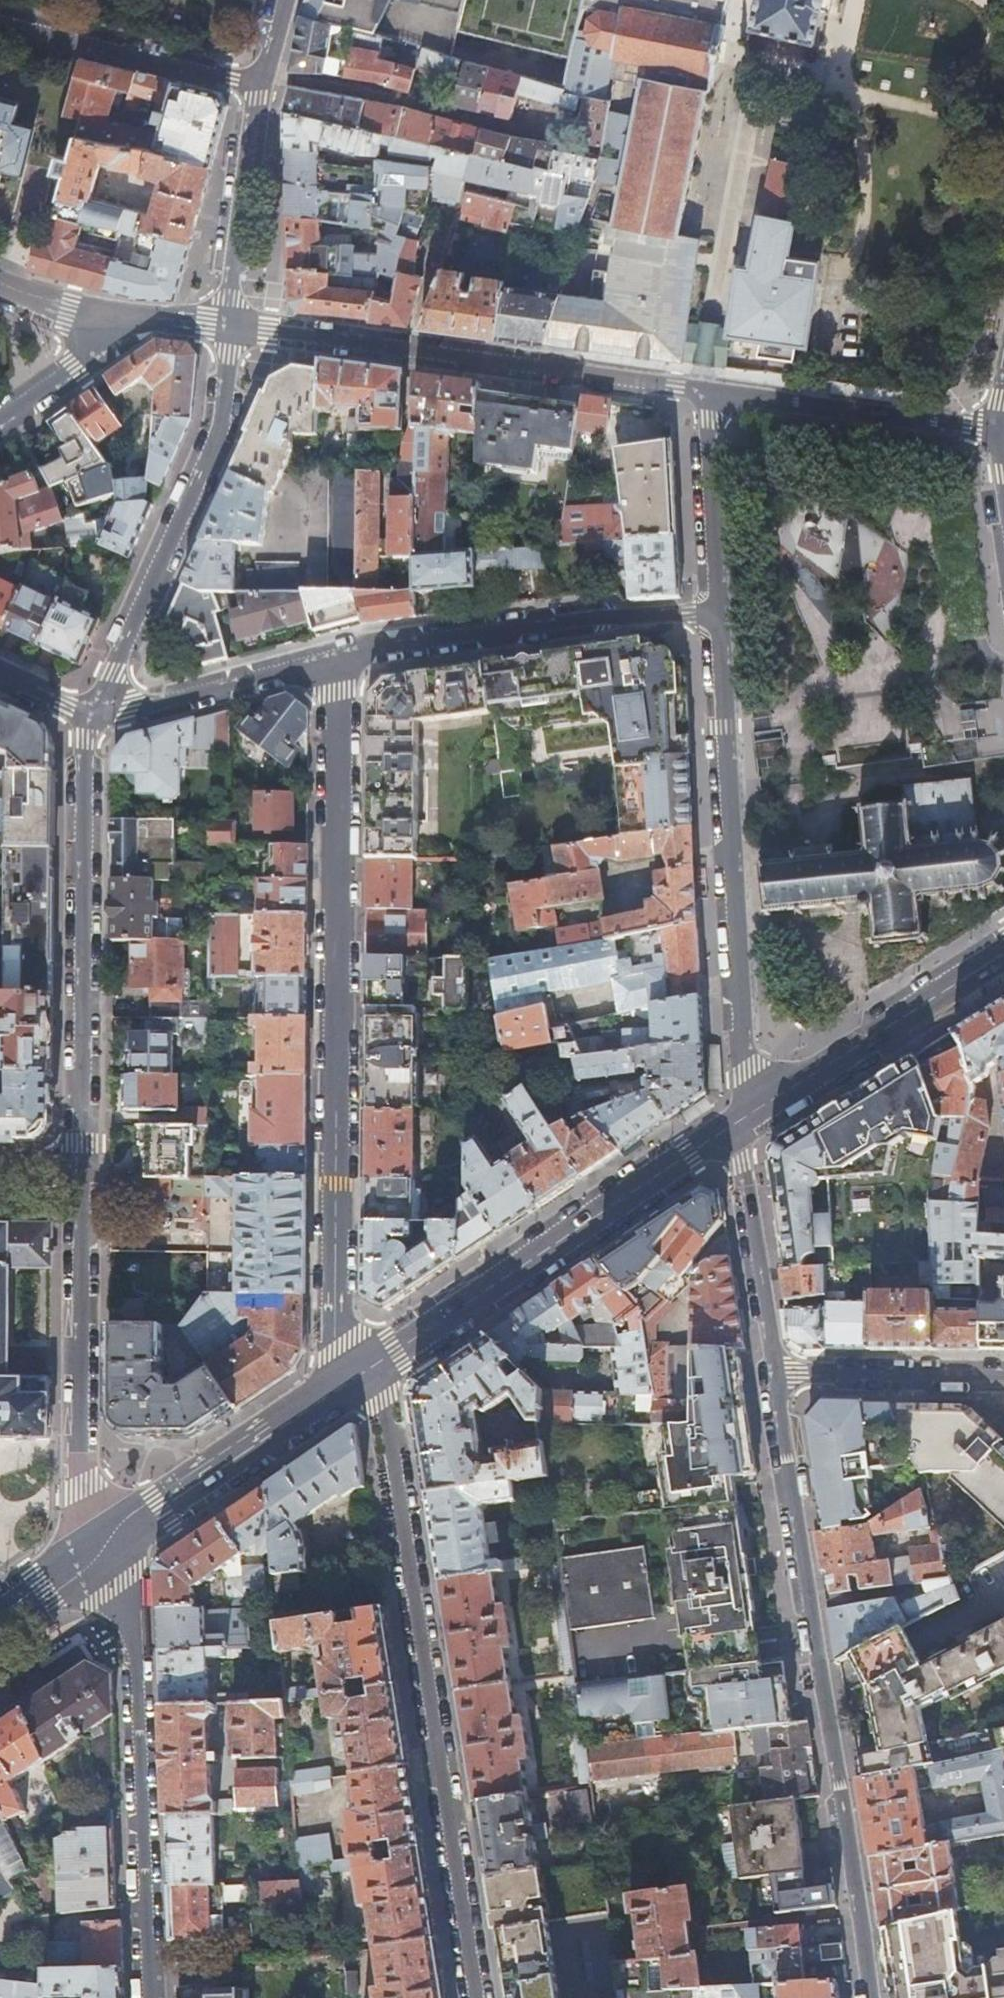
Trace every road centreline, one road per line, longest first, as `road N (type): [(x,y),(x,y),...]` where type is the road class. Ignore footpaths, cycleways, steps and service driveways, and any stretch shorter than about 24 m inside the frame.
road 1 (residential): [(336,658),(339,1344),(360,1374)]
road 2 (residential): [(475,1997),(381,1402),(360,1374)]
road 3 (residential): [(866,1997),(770,1377)]
road 4 (residential): [(720,611),(747,1116)]
road 5 (residential): [(711,393),(229,325)]
road 6 (secondary): [(360,1374),(747,1116)]
road 7 (residential): [(116,1535),(137,1741),(148,1997)]
road 8 (residential): [(81,1168),(84,721)]
road 9 (residential): [(84,721),(217,439),(229,325)]
road 10 (residential): [(336,658),(720,611)]
road 11 (residential): [(116,1535),(84,1484),(79,1438),(81,1168)]
road 12 (secondary): [(747,1116),(1003,954)]
road 13 (residential): [(1003,437),(711,393)]
road 14 (secondary): [(116,1535),(360,1374)]
road 15 (residential): [(258,82),(0,21)]
road 16 (residential): [(770,1377),(744,1162),(747,1116)]
road 17 (residential): [(84,721),(336,658)]
road 18 (residential): [(229,325),(258,82)]
road 19 (residential): [(770,1377),(1003,1377)]
road 20 (residential): [(711,393),(720,611)]
road 21 (residential): [(139,318),(0,418)]
road 22 (residential): [(139,318),(0,284)]
road 23 (secondary): [(0,1617),(116,1535)]

